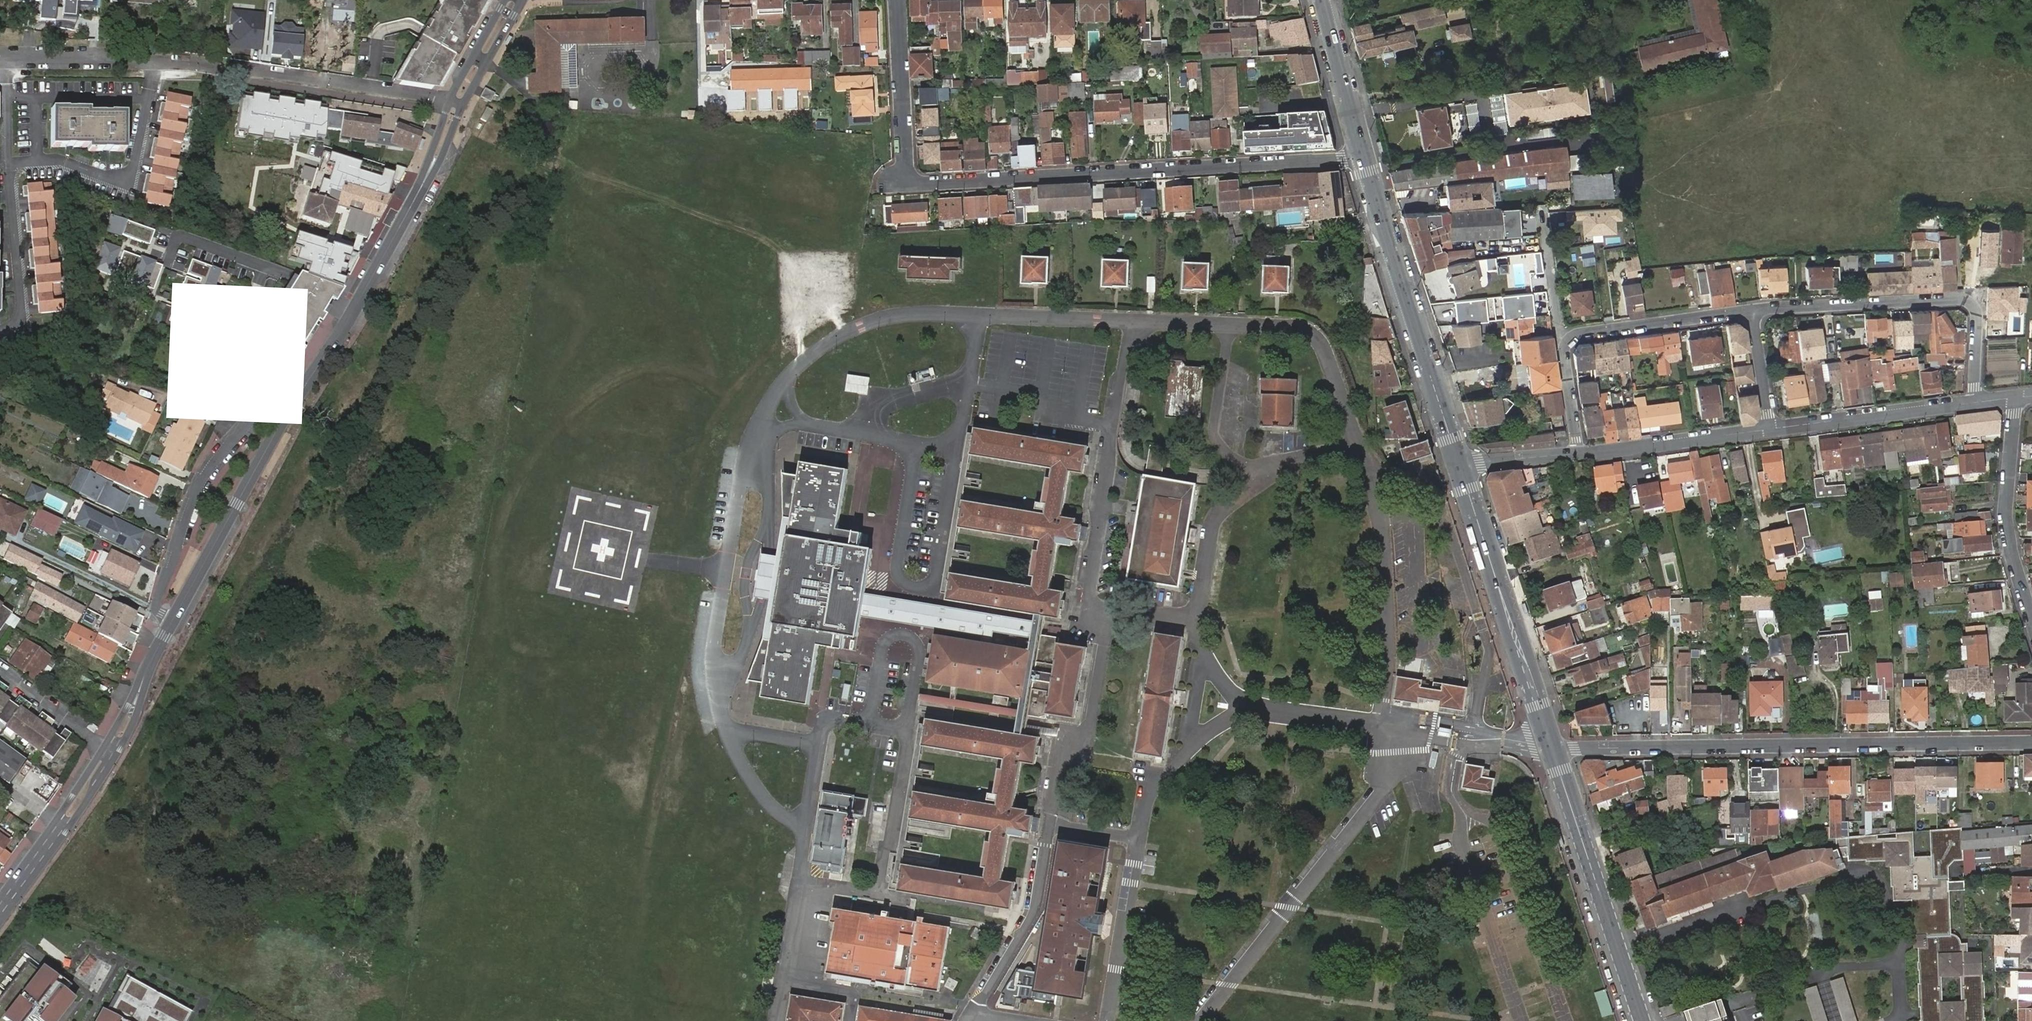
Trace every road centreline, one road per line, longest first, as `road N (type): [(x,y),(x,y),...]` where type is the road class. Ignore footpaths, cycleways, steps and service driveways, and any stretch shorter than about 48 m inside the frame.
road 1 (tertiary): [(0,910),(110,751),(193,582),(423,183)]
road 2 (residential): [(897,0),(905,163),(907,179),(921,185),(1363,156)]
road 3 (residential): [(1552,748),(2031,742)]
road 4 (primary): [(1363,156),(1461,469)]
road 5 (residential): [(1751,311),(1970,303),(1977,313),(1976,402)]
road 6 (residential): [(1577,453),(1564,354),(1574,334),(1751,311)]
road 7 (primary): [(1461,469),(1552,748)]
road 8 (primary): [(1552,748),(1642,1020)]
road 9 (residential): [(2014,398),(2005,509),(2031,616)]
road 10 (residential): [(0,58),(214,69)]
road 11 (residential): [(1769,429),(1976,402)]
road 12 (tertiary): [(423,183),(520,0)]
road 13 (tertiary): [(505,0),(450,100),(423,183)]
road 14 (residential): [(1577,453),(1769,429)]
road 15 (primary): [(1321,0),(1363,156)]
road 16 (residential): [(1769,429),(1751,311)]

